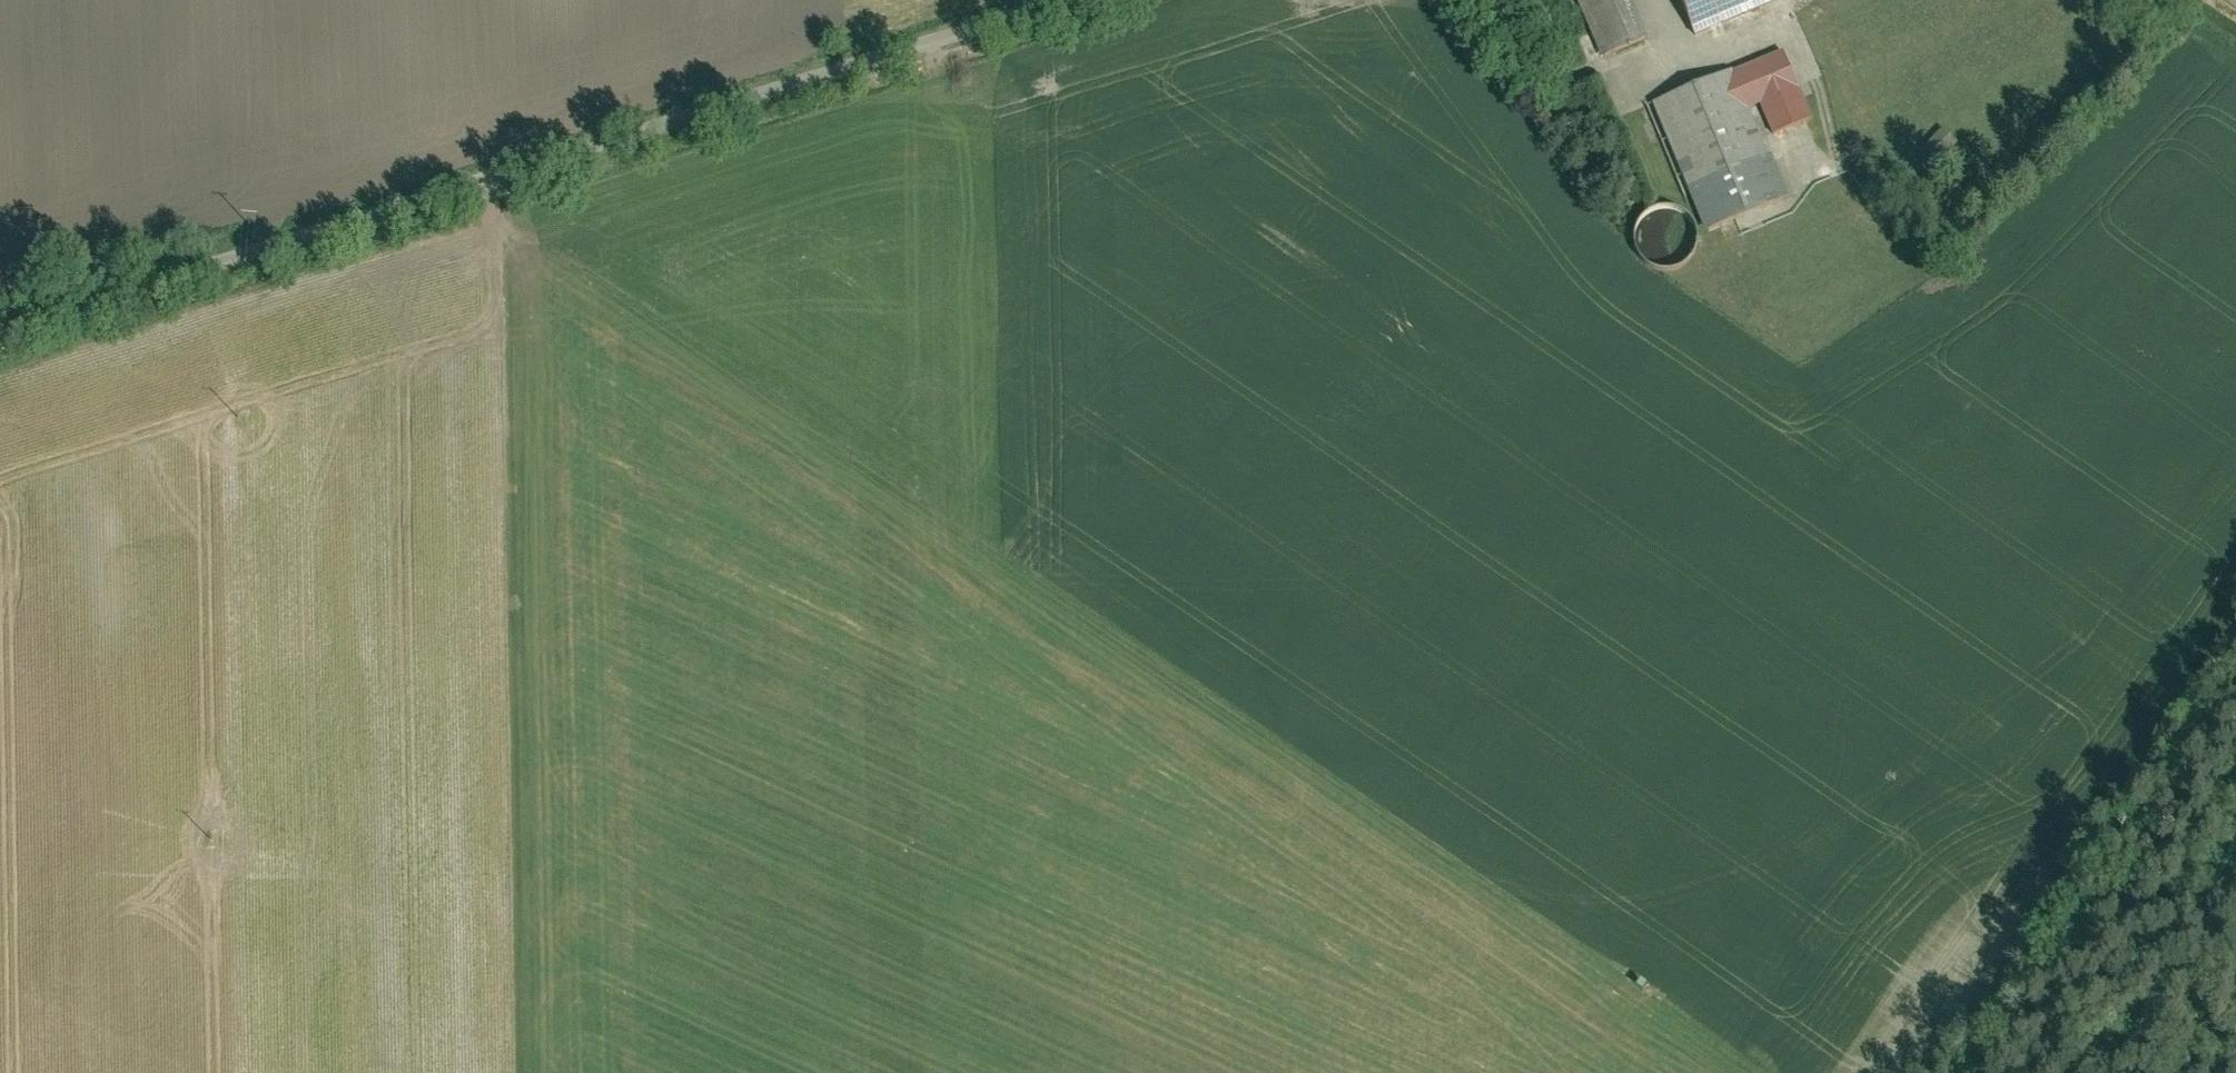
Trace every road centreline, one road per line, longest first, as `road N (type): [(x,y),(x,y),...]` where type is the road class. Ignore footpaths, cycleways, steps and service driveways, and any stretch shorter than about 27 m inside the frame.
road 1 (residential): [(0,331),(1062,0)]

